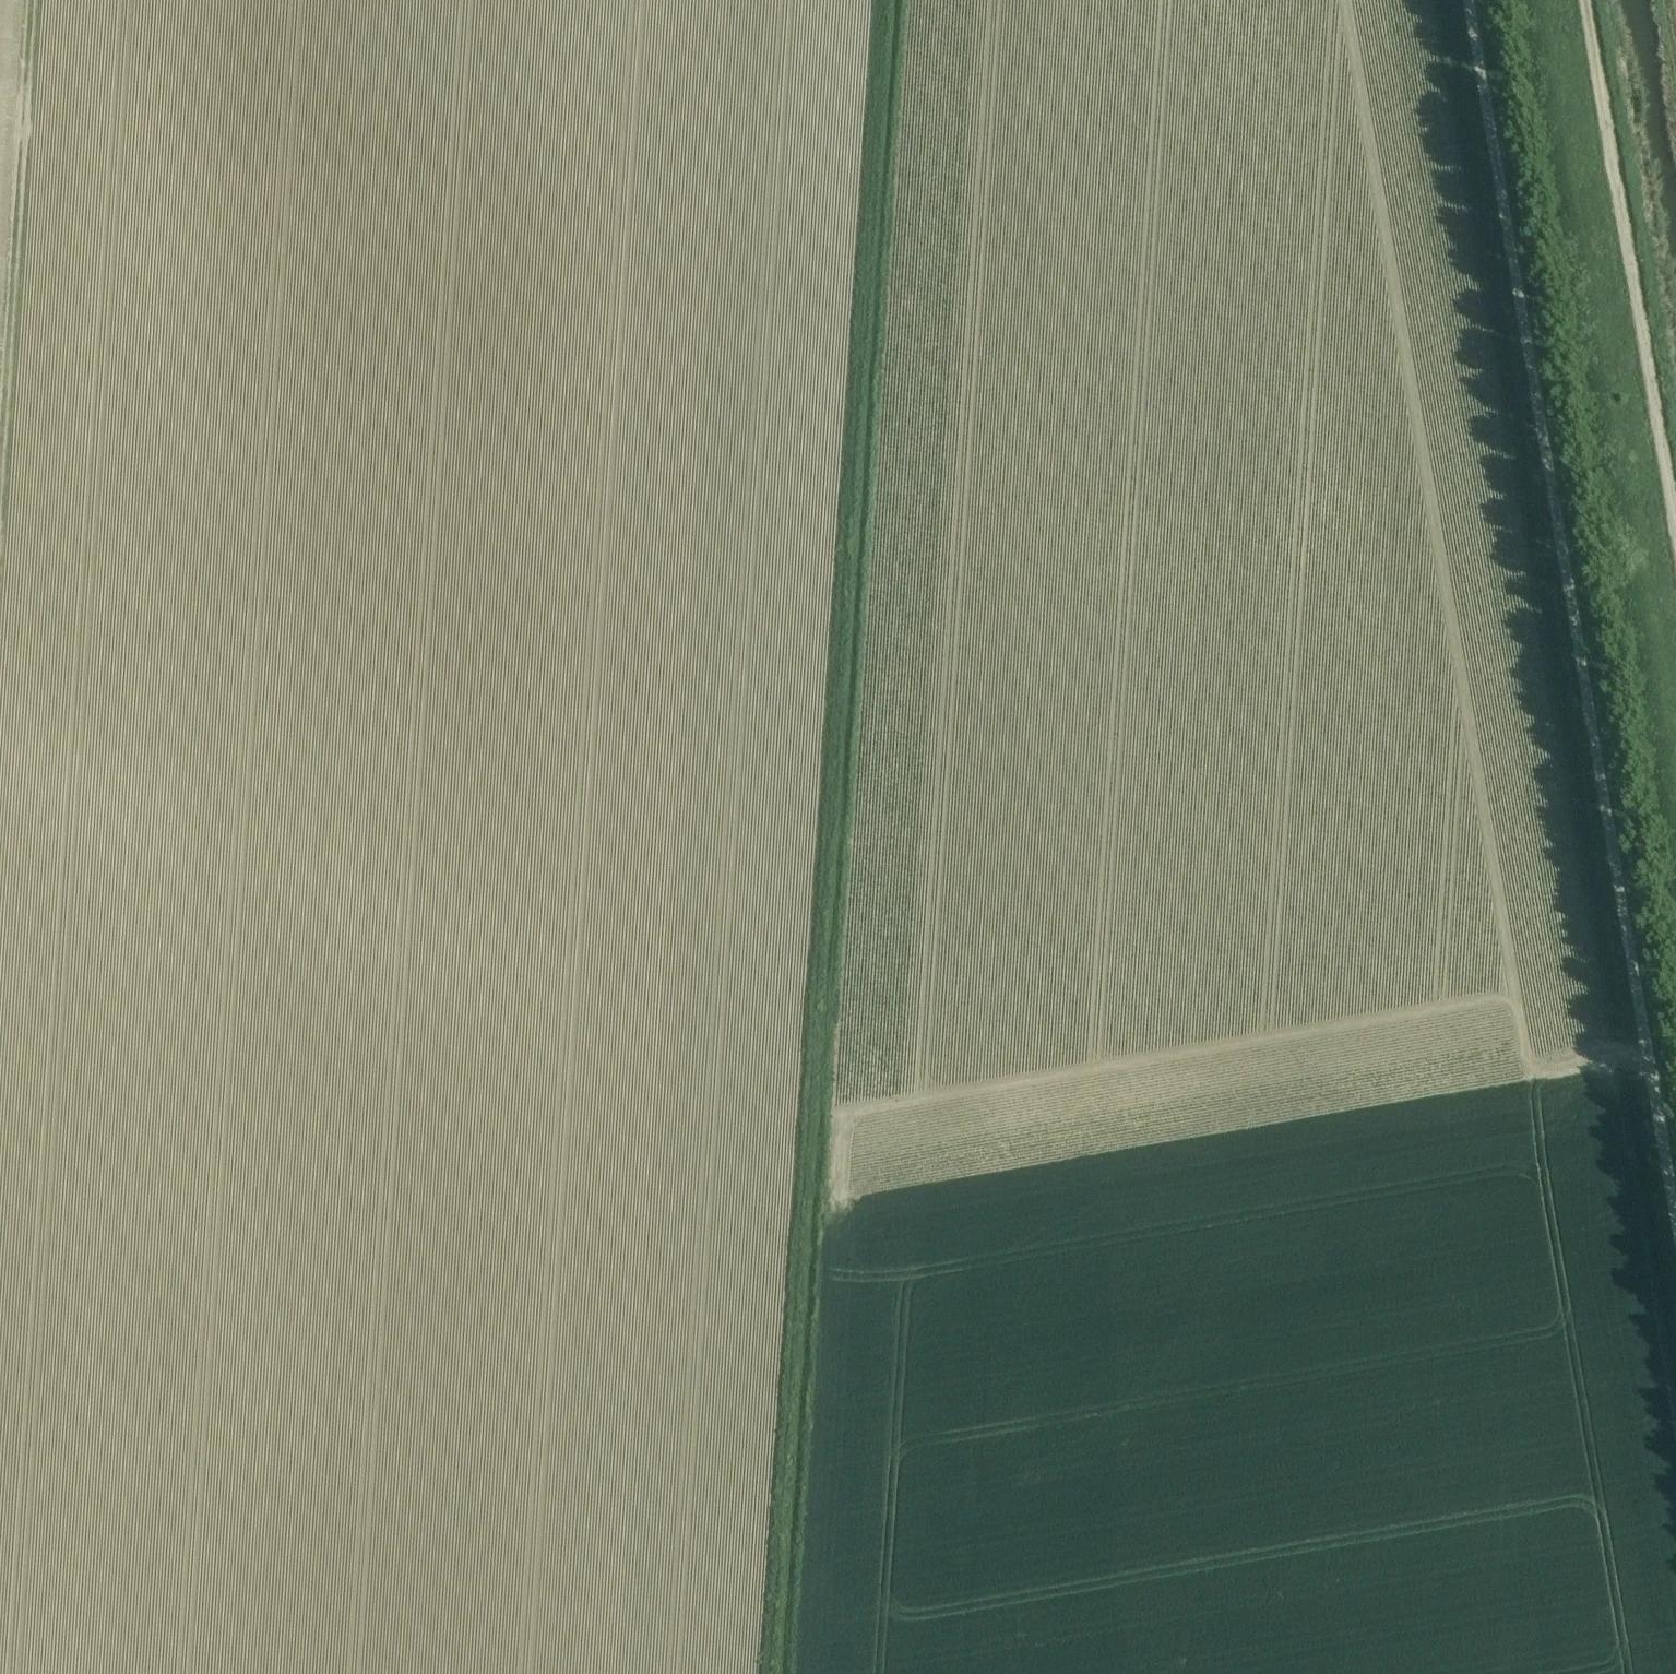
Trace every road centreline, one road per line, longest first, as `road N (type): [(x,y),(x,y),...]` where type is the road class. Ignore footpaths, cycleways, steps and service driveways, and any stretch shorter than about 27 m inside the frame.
road 1 (unclassified): [(1675,1177),(1471,0)]
road 2 (track): [(1675,512),(1589,0)]
road 3 (track): [(34,0),(0,506)]

